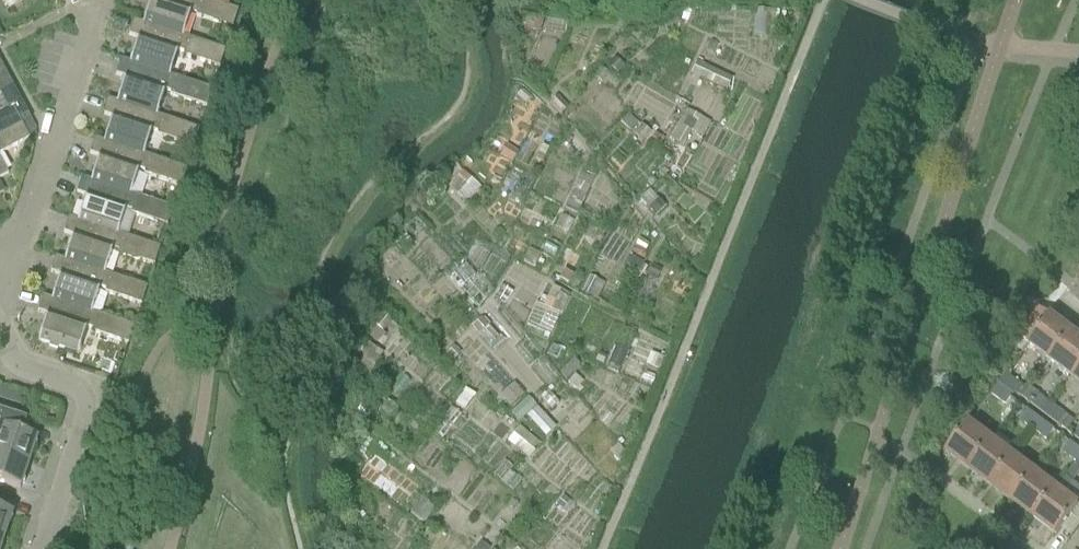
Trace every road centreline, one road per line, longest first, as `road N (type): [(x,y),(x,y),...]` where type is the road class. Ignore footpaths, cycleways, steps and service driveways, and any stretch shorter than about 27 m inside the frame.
road 1 (residential): [(0,283),(103,0)]
road 2 (residential): [(41,548),(83,401),(73,388),(18,366),(0,335)]

